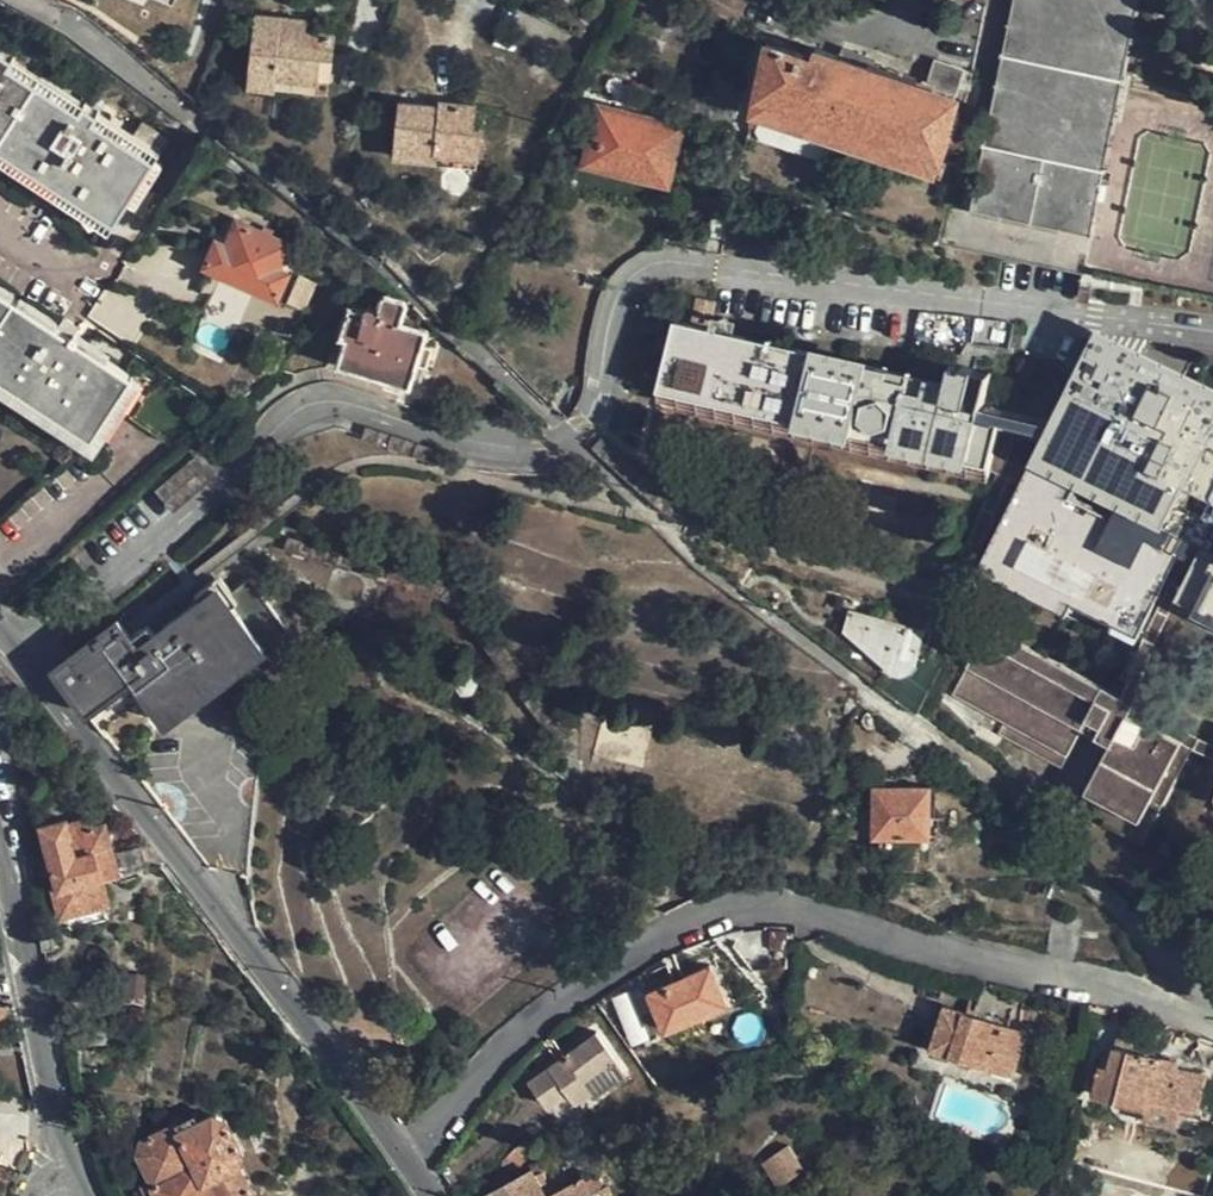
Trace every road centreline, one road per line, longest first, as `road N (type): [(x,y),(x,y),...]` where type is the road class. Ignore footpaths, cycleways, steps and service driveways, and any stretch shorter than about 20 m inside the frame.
road 1 (residential): [(400,1151),(547,1007),(639,943),(733,909),(799,909),(1206,1024)]
road 2 (tertiary): [(400,1151),(1,636)]
road 3 (tertiary): [(0,858),(62,1126),(80,1167)]

